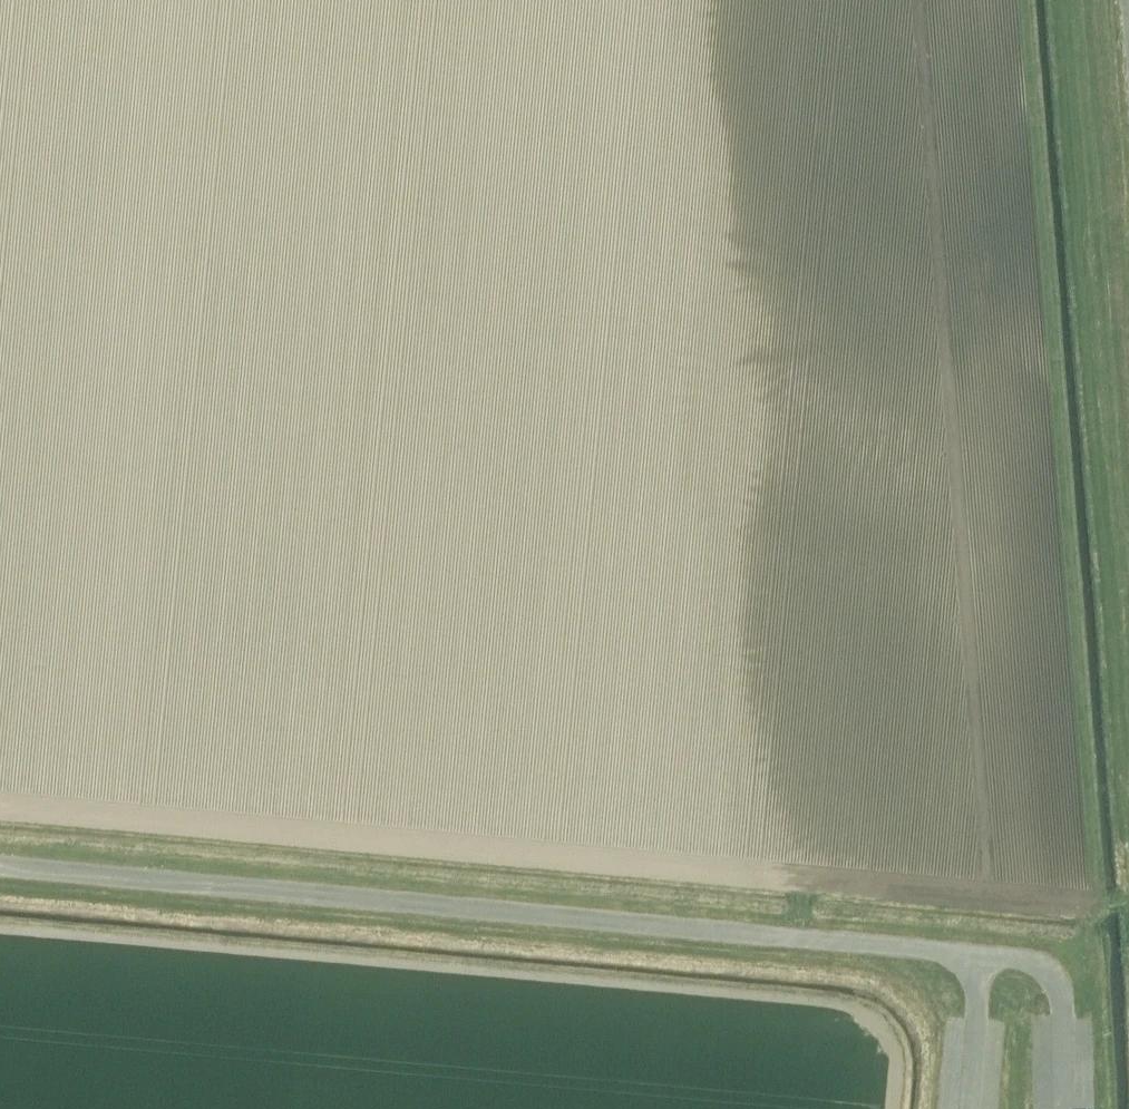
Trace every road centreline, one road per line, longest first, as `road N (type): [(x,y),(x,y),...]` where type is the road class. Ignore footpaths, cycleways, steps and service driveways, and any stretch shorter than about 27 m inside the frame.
road 1 (unclassified): [(0,865),(980,953)]
road 2 (unclassified): [(980,953),(1030,959),(1055,983),(1062,1108)]

